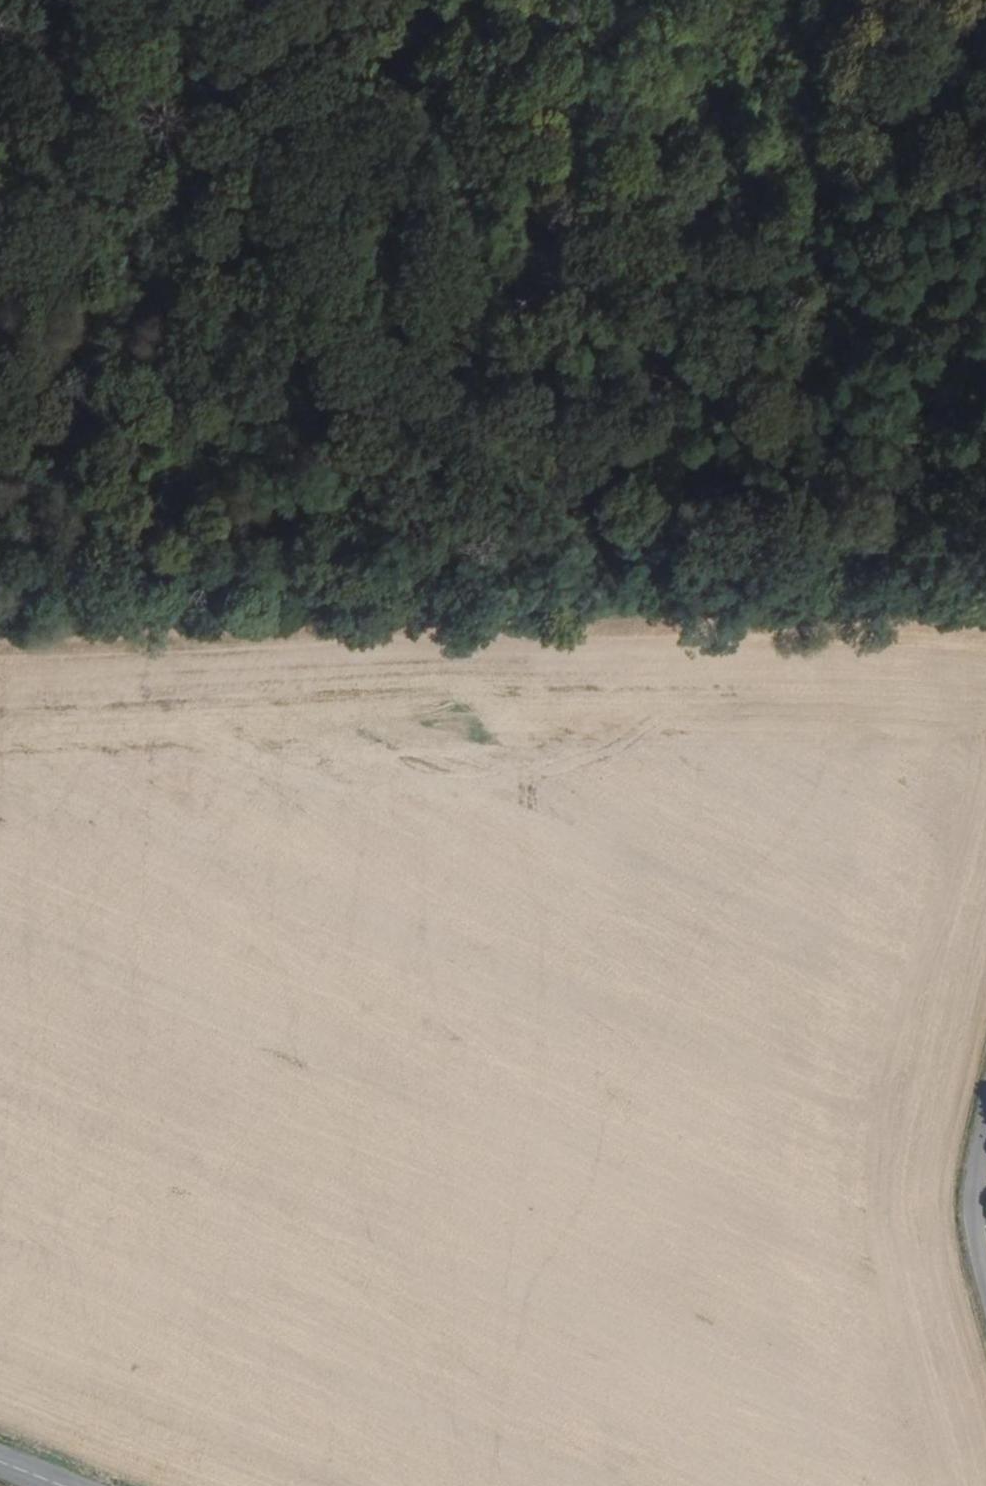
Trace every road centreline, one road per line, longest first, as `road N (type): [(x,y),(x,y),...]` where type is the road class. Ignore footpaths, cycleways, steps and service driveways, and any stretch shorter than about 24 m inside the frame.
road 1 (residential): [(985,1271),(974,1215),(985,1108)]

